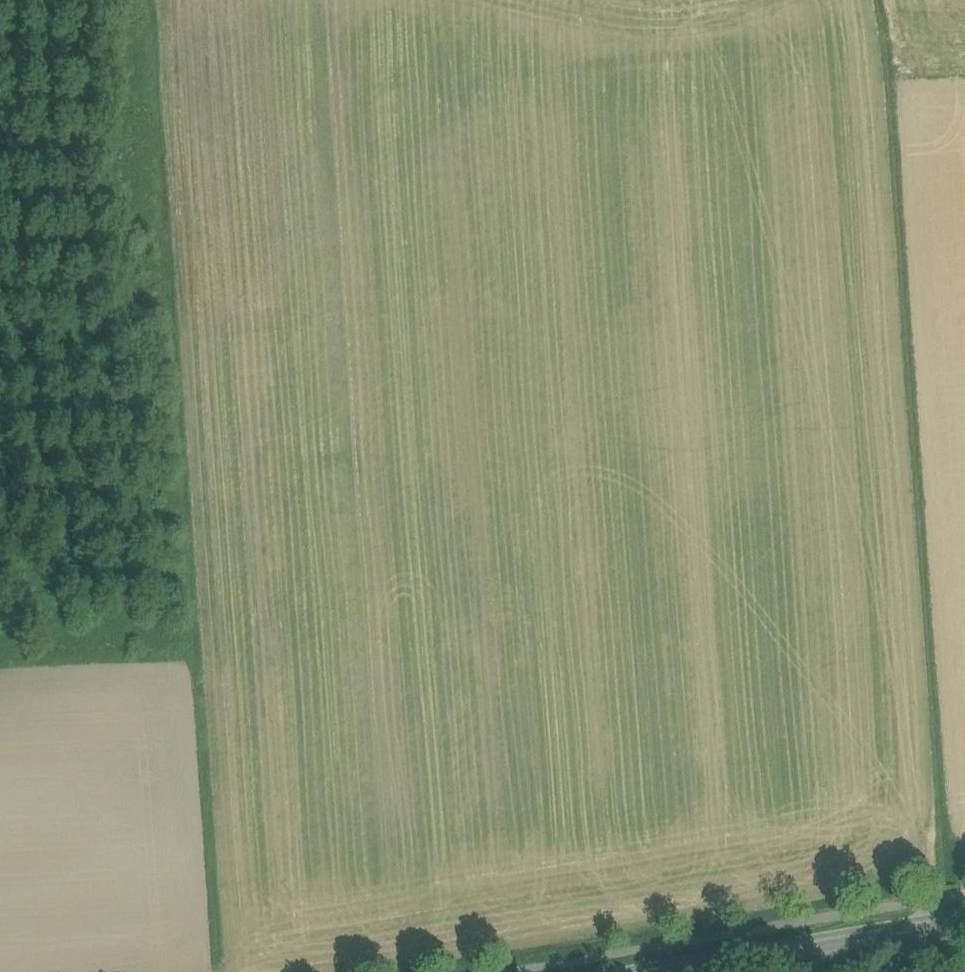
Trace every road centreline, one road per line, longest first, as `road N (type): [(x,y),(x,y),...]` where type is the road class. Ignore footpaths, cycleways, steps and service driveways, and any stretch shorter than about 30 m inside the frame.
road 1 (secondary): [(679,971),(964,929)]

